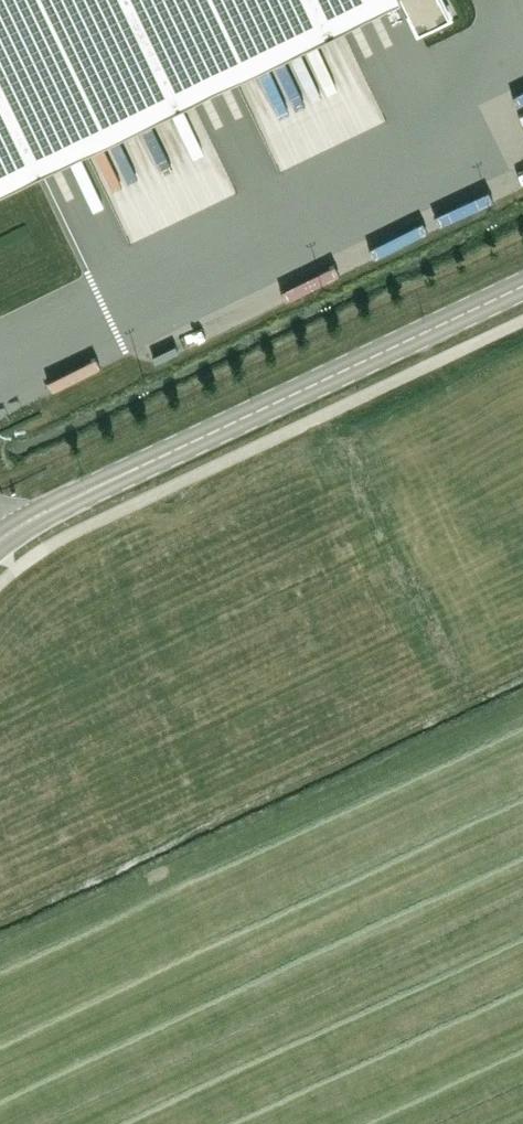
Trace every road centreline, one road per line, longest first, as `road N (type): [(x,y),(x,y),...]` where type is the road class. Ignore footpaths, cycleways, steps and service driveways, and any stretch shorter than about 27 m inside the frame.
road 1 (tertiary): [(0,537),(522,284)]

